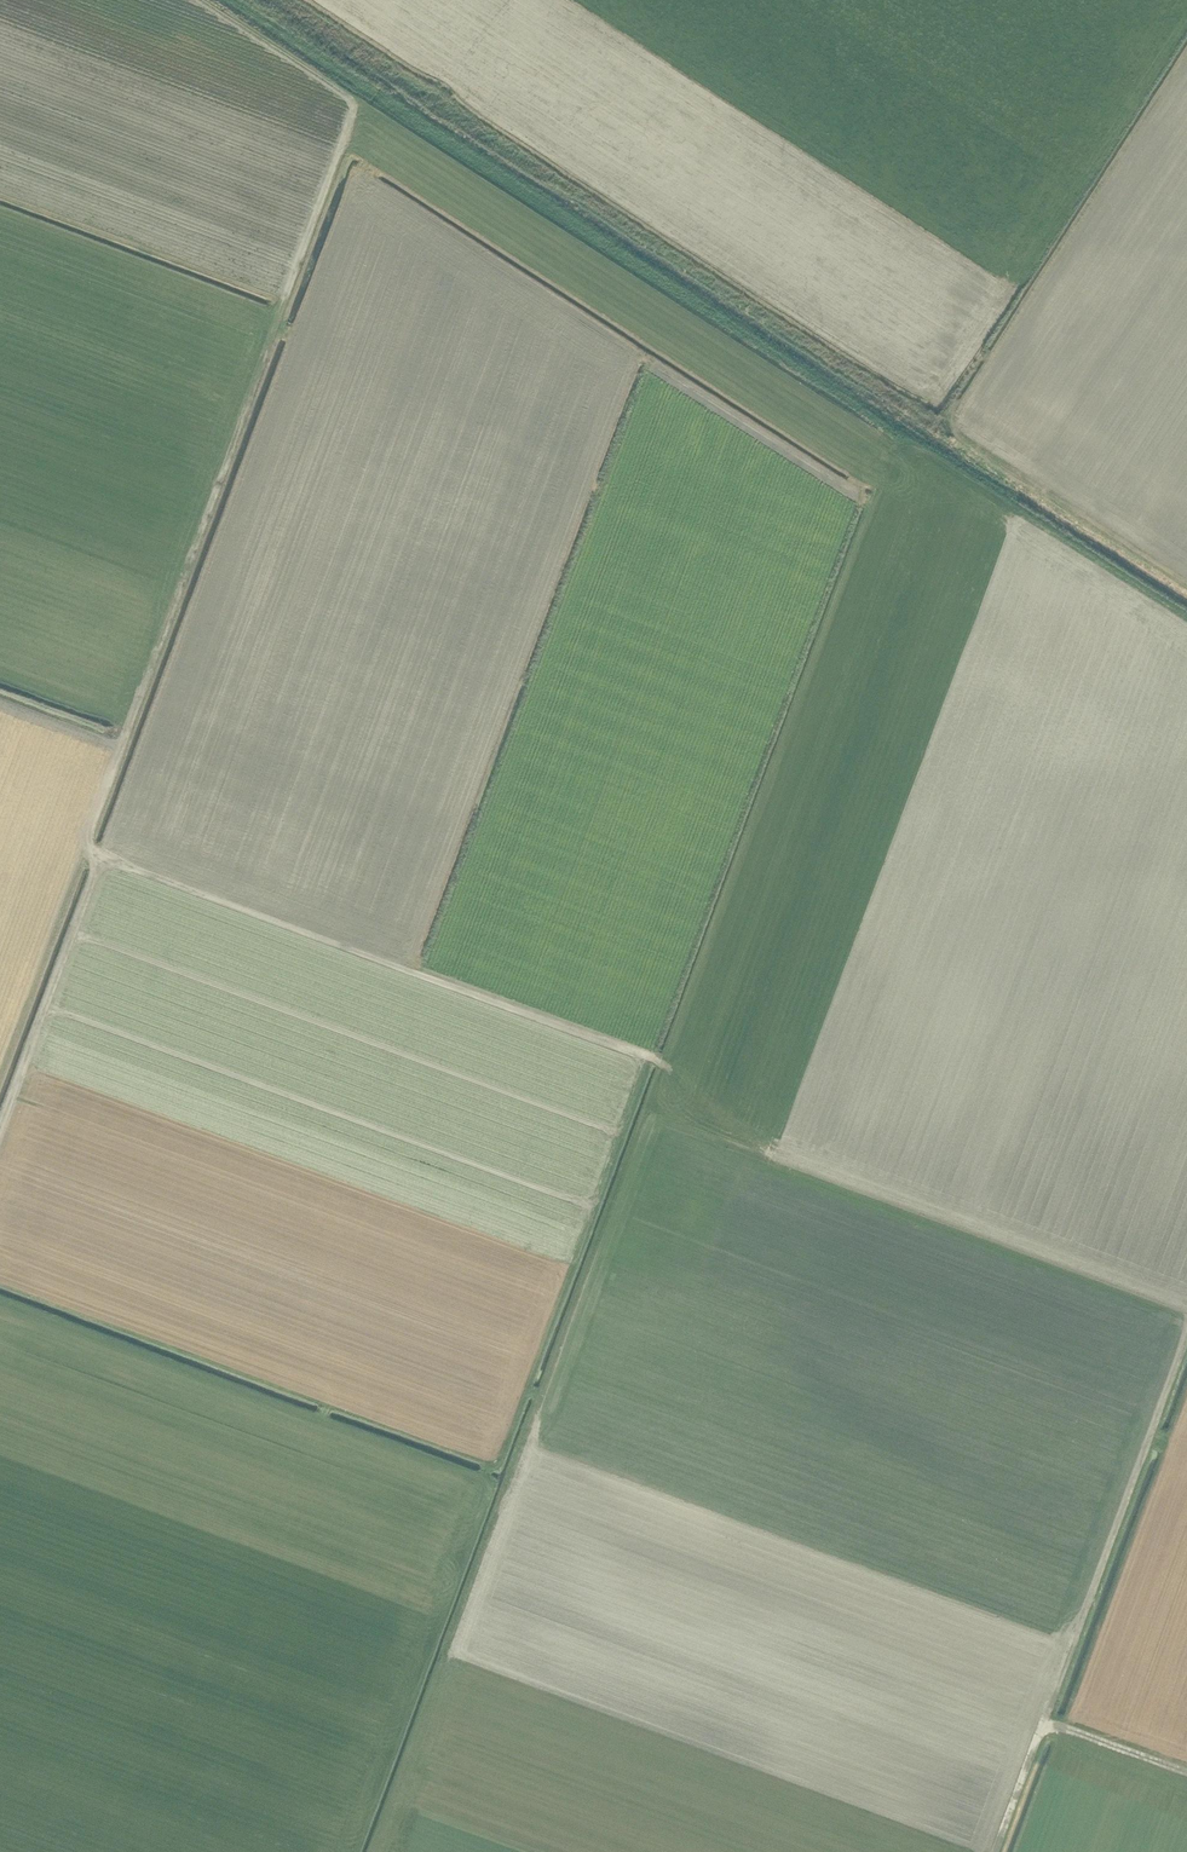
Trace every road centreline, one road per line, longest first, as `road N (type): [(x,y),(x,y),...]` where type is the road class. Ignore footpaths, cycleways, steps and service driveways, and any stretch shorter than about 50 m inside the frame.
road 1 (track): [(997,1851),(1186,1339)]

